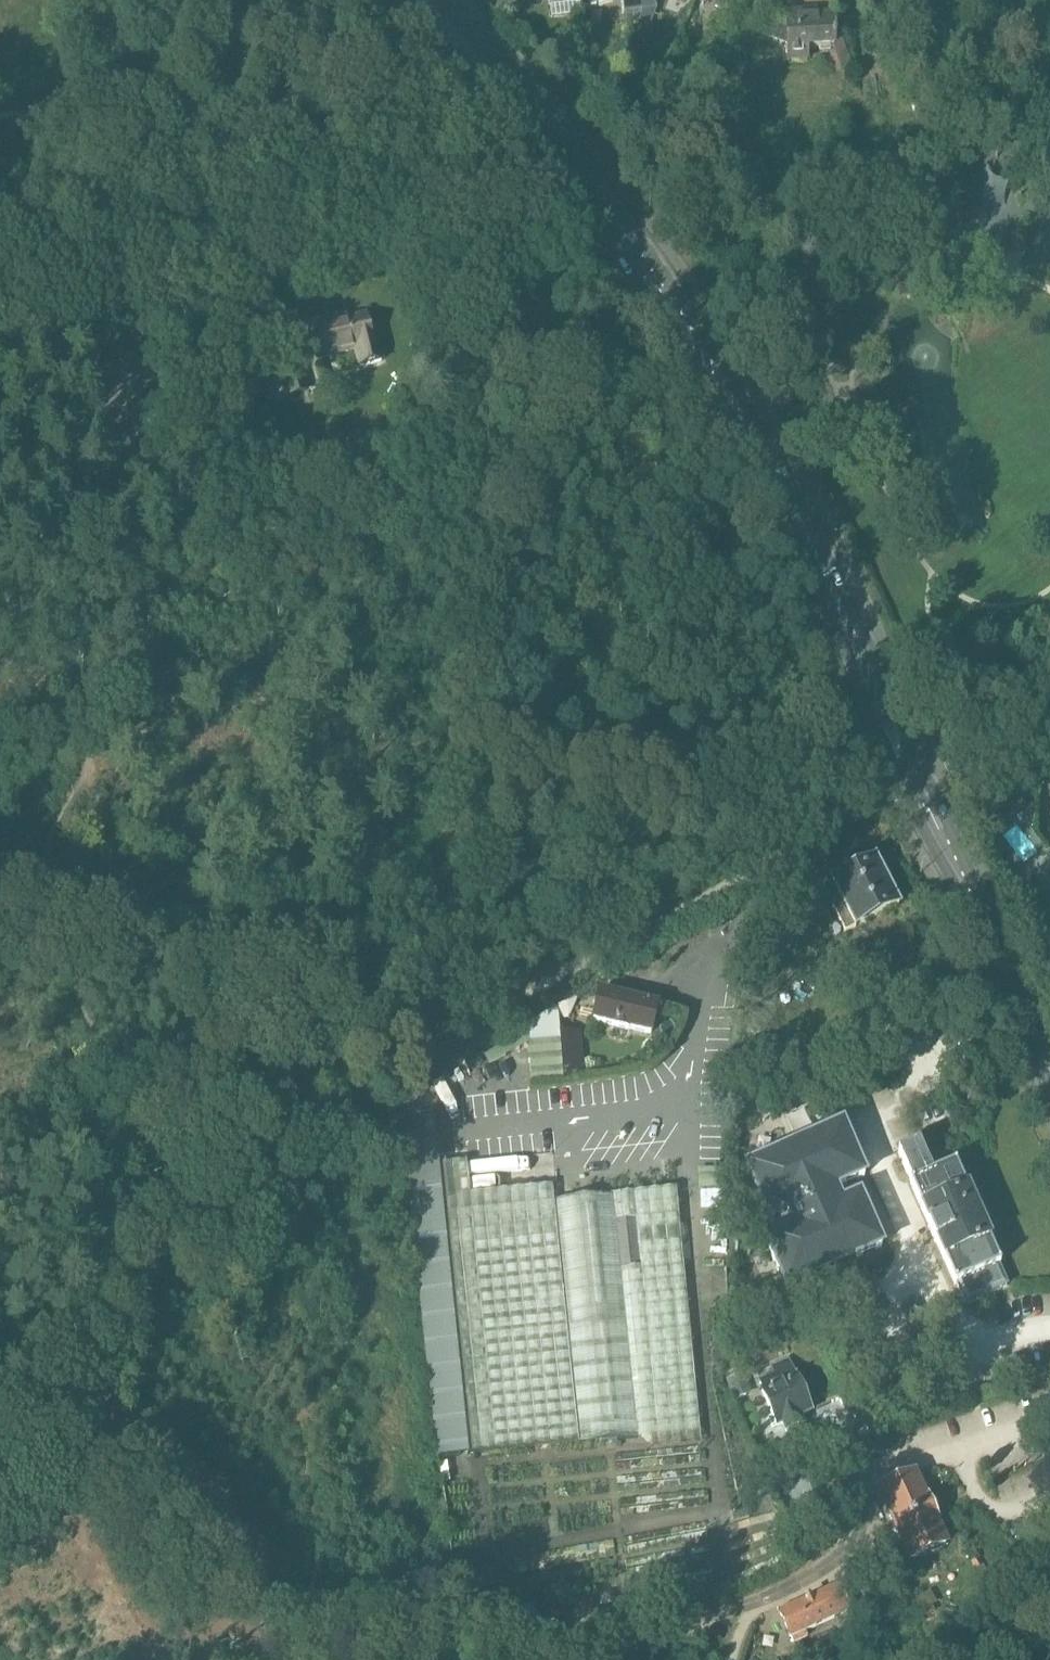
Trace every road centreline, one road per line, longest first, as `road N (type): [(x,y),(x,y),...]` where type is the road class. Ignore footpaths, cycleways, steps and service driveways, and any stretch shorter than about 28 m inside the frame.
road 1 (primary): [(1049,1068),(777,476),(635,249),(556,149)]
road 2 (unclassified): [(0,299),(509,177),(556,149)]
road 3 (track): [(57,1435),(108,1399),(147,1237),(196,1110),(198,1005)]
road 4 (track): [(774,864),(395,1057)]
road 5 (track): [(0,1156),(395,1057)]
road 6 (track): [(749,1604),(831,1572),(859,1549),(859,1486),(929,1459)]
road 7 (track): [(584,1659),(749,1604),(730,1659)]
road 8 (primary): [(556,149),(421,0)]
road 9 (track): [(345,1659),(440,1639),(481,1639),(524,1659)]

